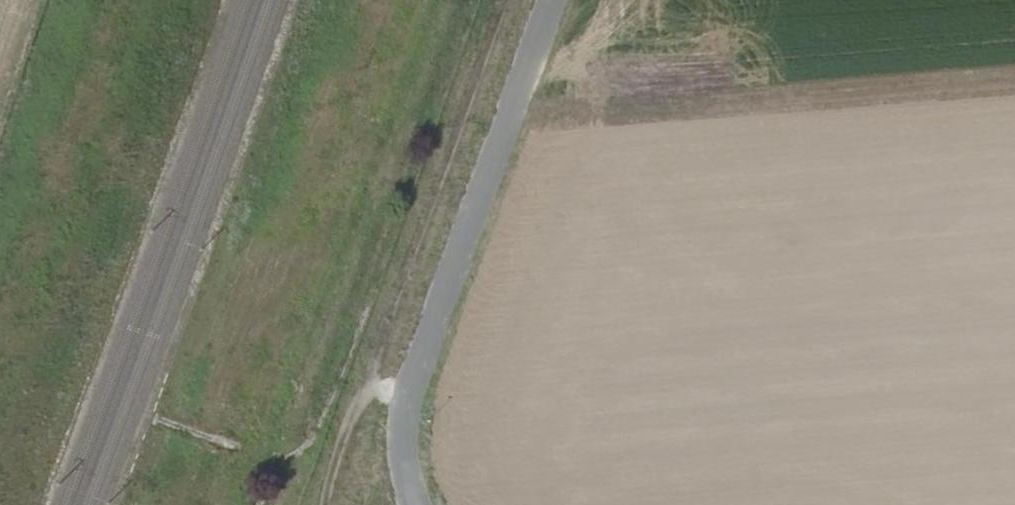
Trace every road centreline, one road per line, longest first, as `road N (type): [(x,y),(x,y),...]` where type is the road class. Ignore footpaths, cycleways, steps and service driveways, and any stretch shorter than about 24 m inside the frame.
road 1 (track): [(333,504),(509,0)]

